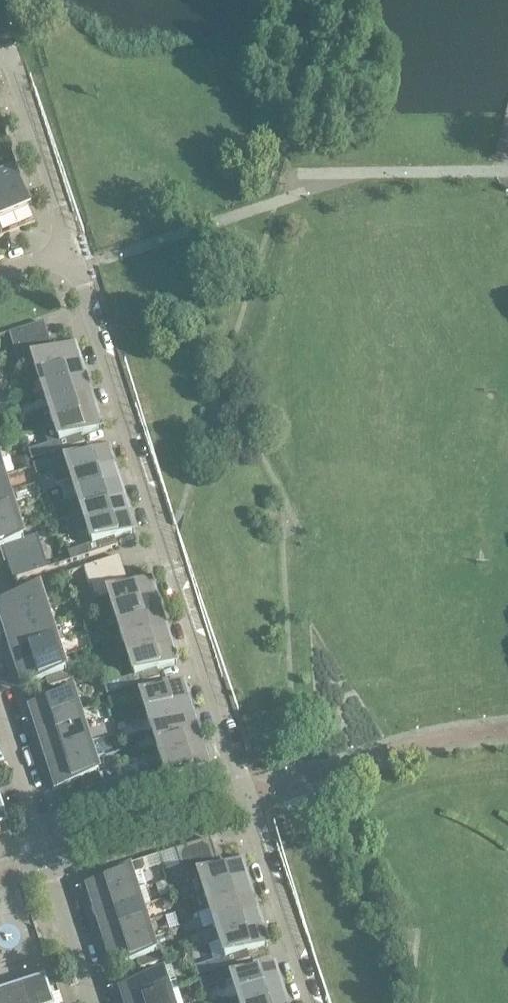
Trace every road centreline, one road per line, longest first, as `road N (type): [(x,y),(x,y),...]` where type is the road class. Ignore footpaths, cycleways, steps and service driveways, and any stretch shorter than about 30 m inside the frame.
road 1 (residential): [(316,1002),(68,255)]
road 2 (residential): [(100,1002),(0,690)]
road 3 (residential): [(0,56),(7,54),(68,255)]

